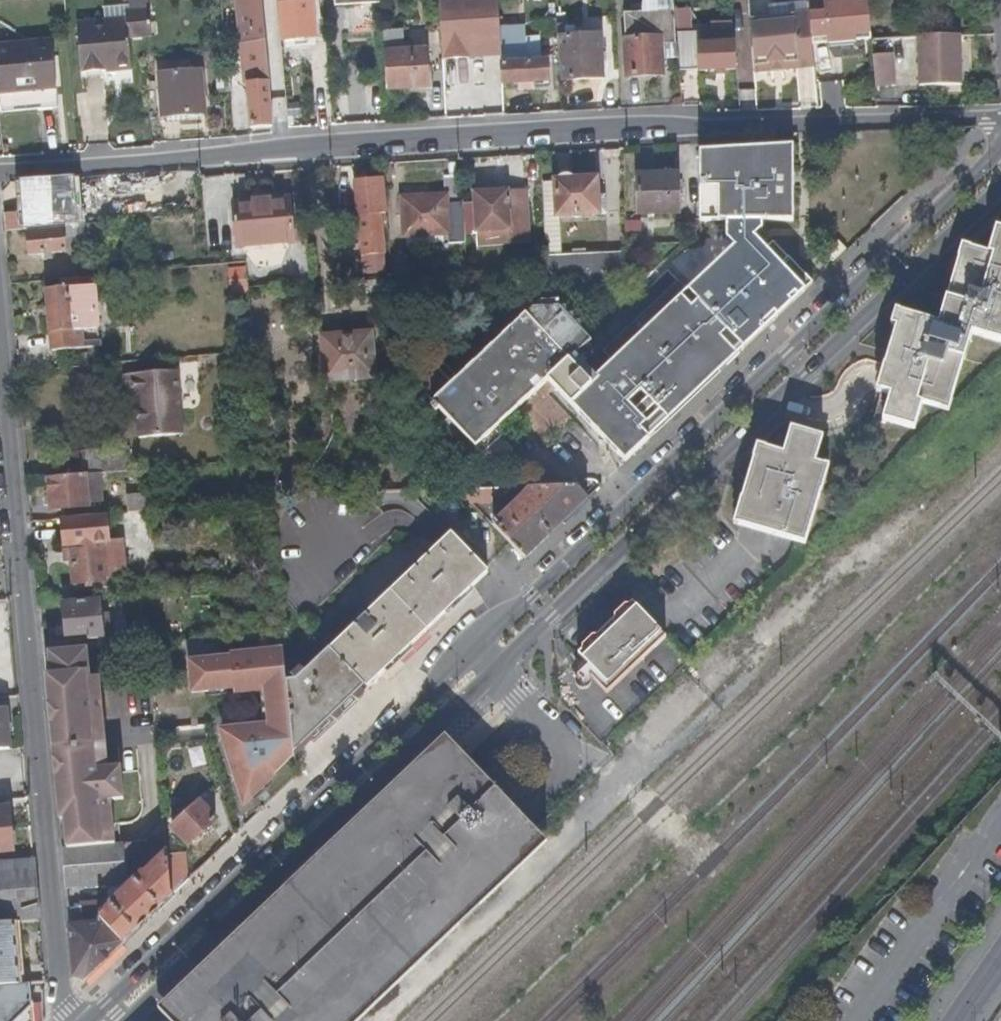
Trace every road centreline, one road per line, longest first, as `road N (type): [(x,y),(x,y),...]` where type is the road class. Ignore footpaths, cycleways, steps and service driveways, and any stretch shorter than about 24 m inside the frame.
road 1 (residential): [(1000,147),(529,598),(464,643),(426,700),(89,1020)]
road 2 (residential): [(134,1020),(1000,188)]
road 3 (residential): [(1000,124),(467,144),(0,173)]
road 4 (residential): [(0,352),(66,1020)]

